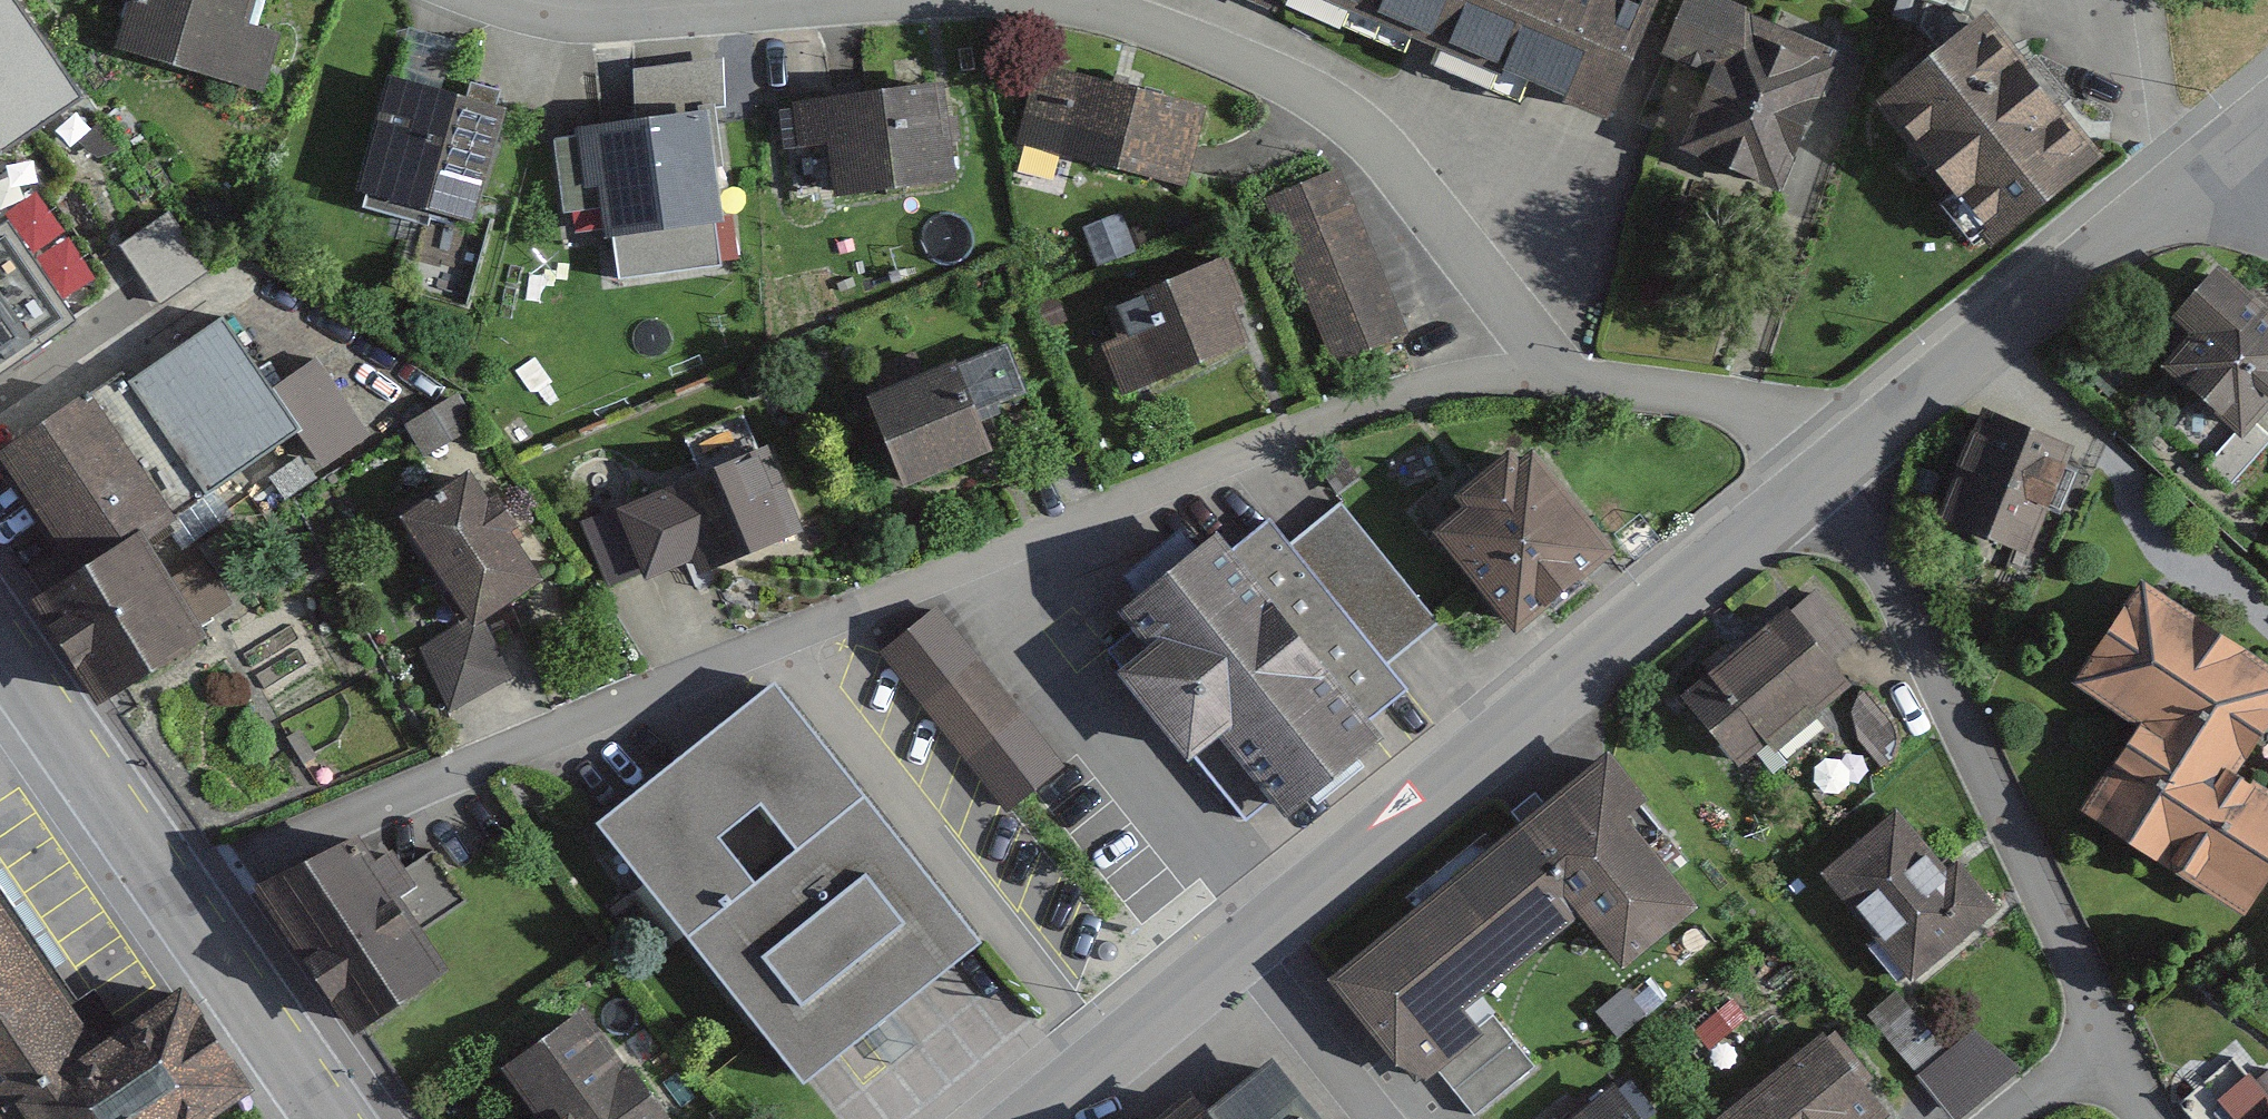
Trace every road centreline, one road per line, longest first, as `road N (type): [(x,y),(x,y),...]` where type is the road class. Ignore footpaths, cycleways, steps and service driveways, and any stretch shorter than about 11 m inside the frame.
road 1 (residential): [(1574,387),(1461,386),(1327,424),(172,908)]
road 2 (residential): [(913,0),(1052,3),(1344,109),(1574,387)]
road 3 (residential): [(1236,947),(1825,481)]
road 4 (residential): [(1825,481),(2118,1042)]
road 5 (residential): [(1825,481),(2192,183)]
road 6 (residential): [(471,0),(593,21),(886,0)]
road 7 (secondary): [(0,660),(172,908)]
road 8 (residential): [(1574,387),(1731,408),(1825,481)]
road 9 (residential): [(1033,1118),(1236,947)]
road 10 (secondary): [(172,908),(324,1118)]
road 11 (residential): [(1236,947),(1377,1118)]
road 12 (residential): [(2018,1118),(2118,1042)]

